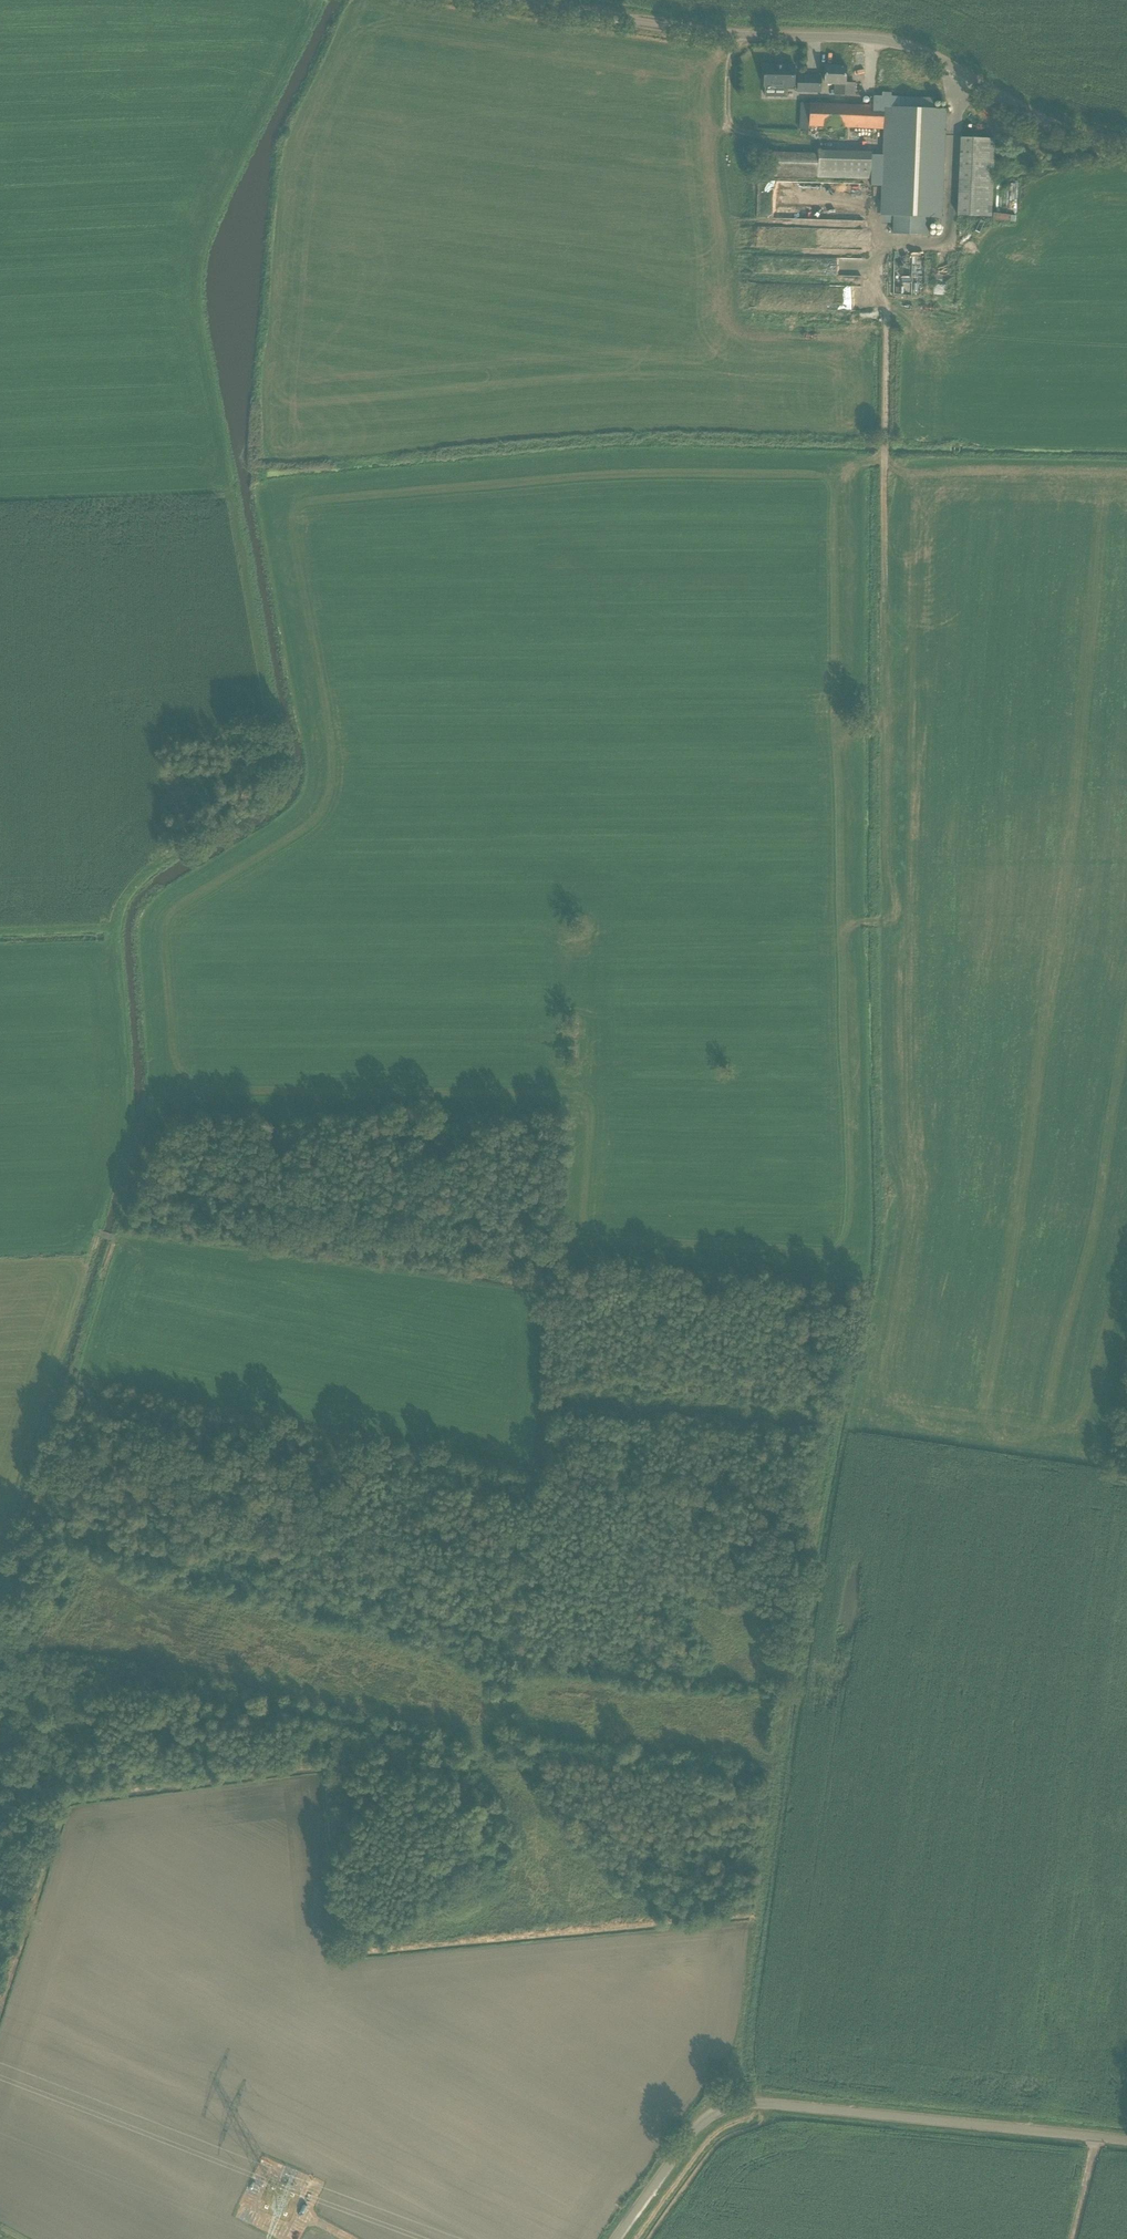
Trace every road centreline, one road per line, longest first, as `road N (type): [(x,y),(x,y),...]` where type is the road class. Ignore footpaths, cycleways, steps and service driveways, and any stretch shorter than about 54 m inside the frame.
road 1 (unclassified): [(1126,152),(1073,145),(893,47),(667,26),(507,0)]
road 2 (unclassified): [(618,2238),(701,2126),(729,2108),(761,2102),(1126,2147)]
road 3 (track): [(729,2108),(790,1675)]

